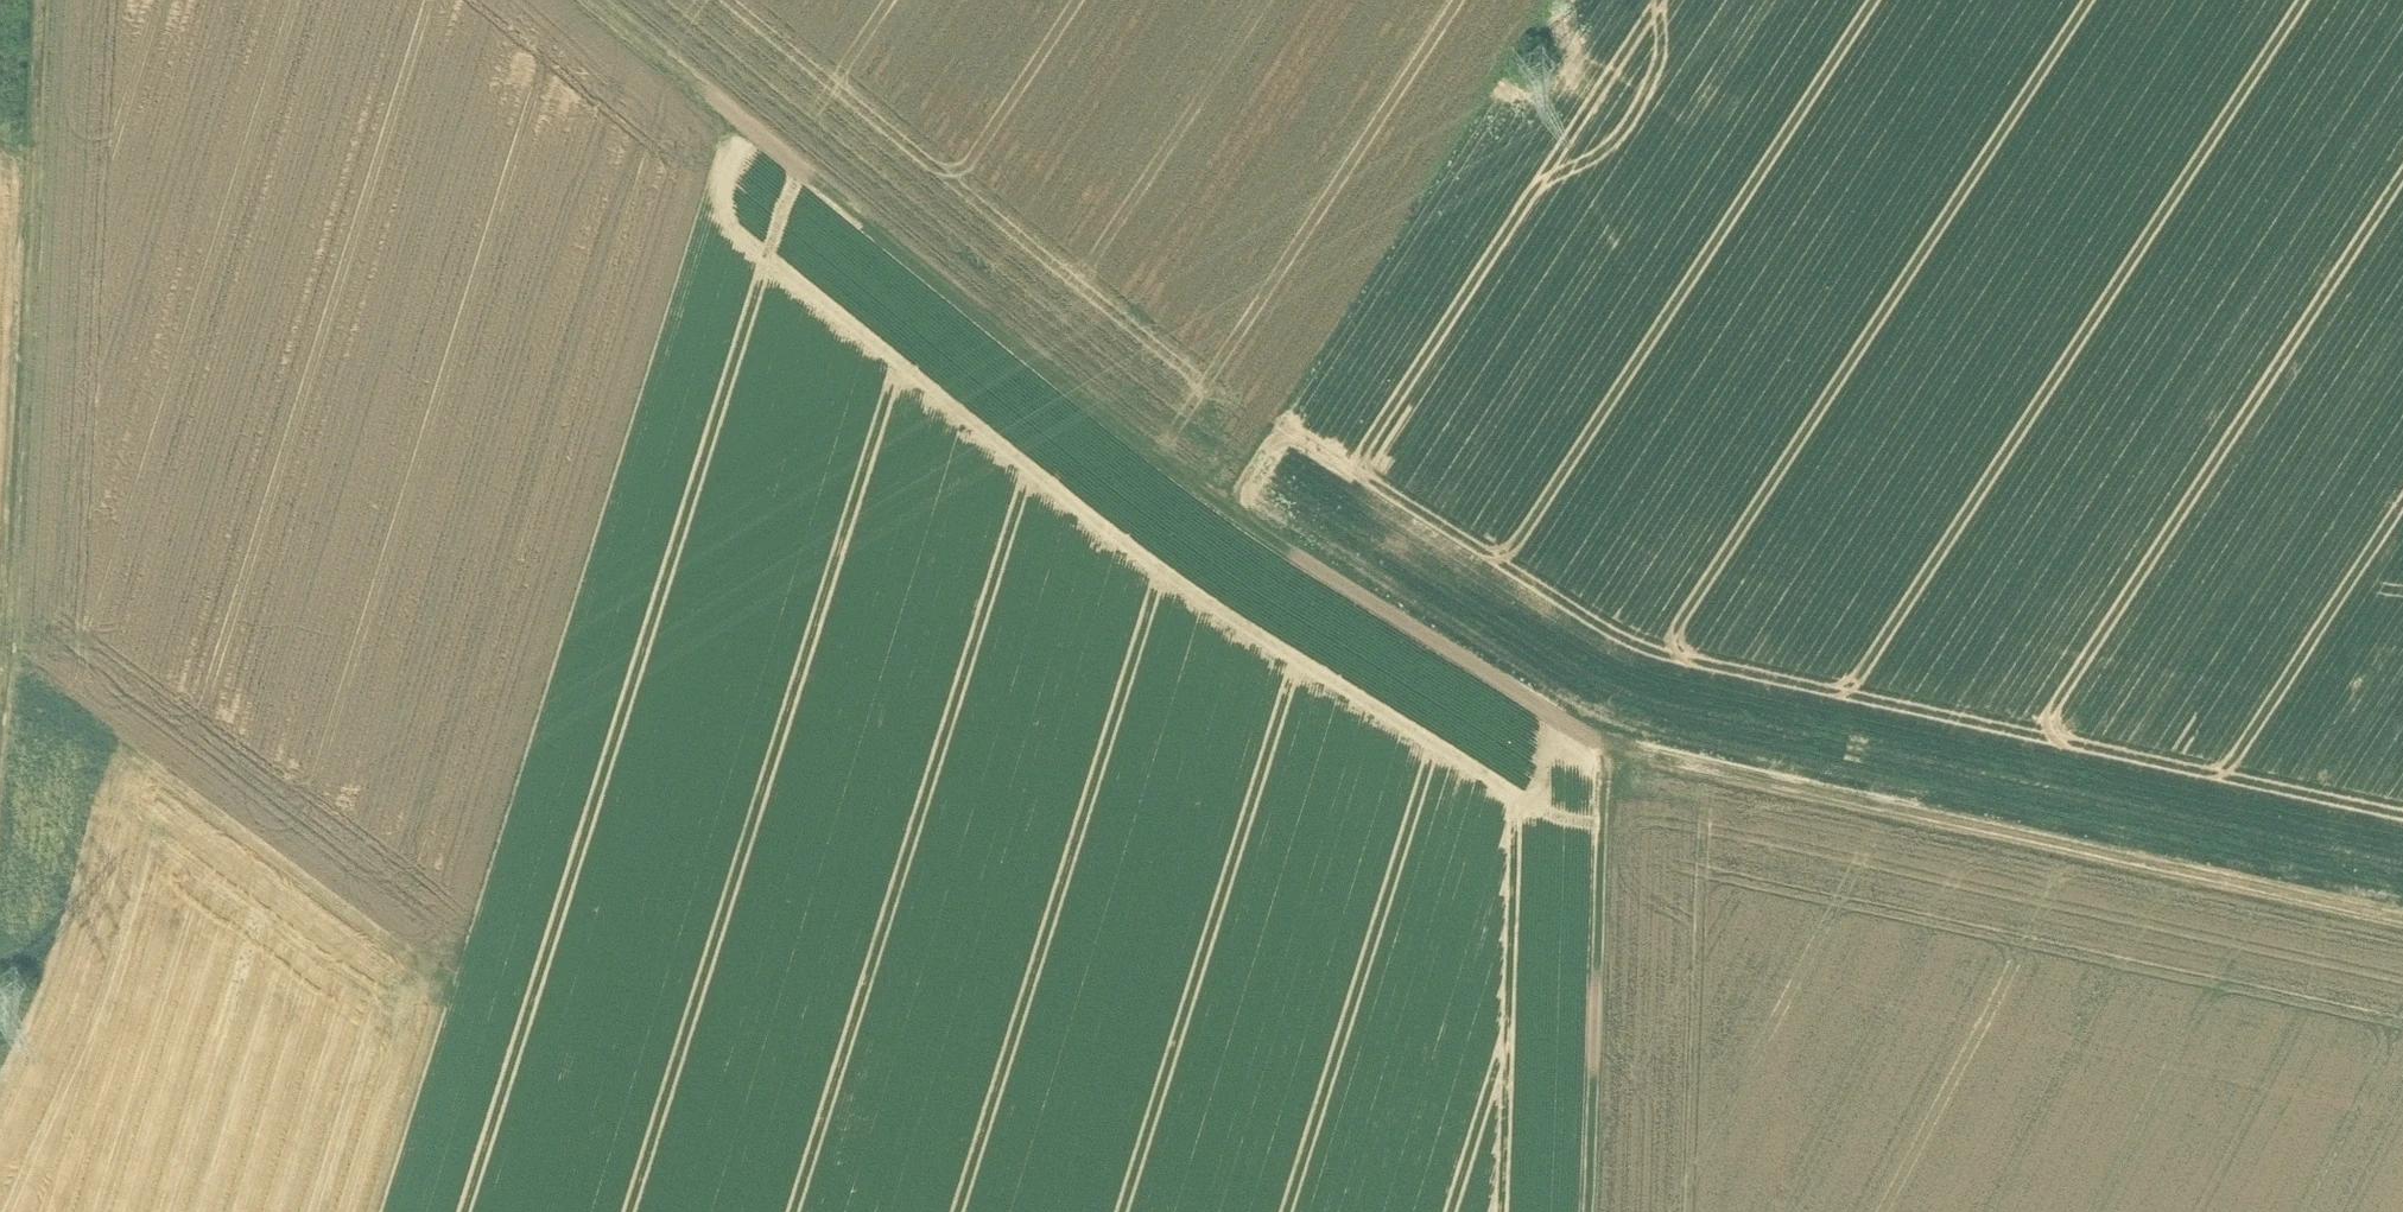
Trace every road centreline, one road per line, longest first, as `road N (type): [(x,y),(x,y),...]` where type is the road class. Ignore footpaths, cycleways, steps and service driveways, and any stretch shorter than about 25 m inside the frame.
road 1 (track): [(582,0),(825,199),(1263,533),(1610,740),(2077,857),(2402,914)]
road 2 (track): [(0,748),(43,0)]
road 3 (track): [(1610,740),(1582,1211)]

